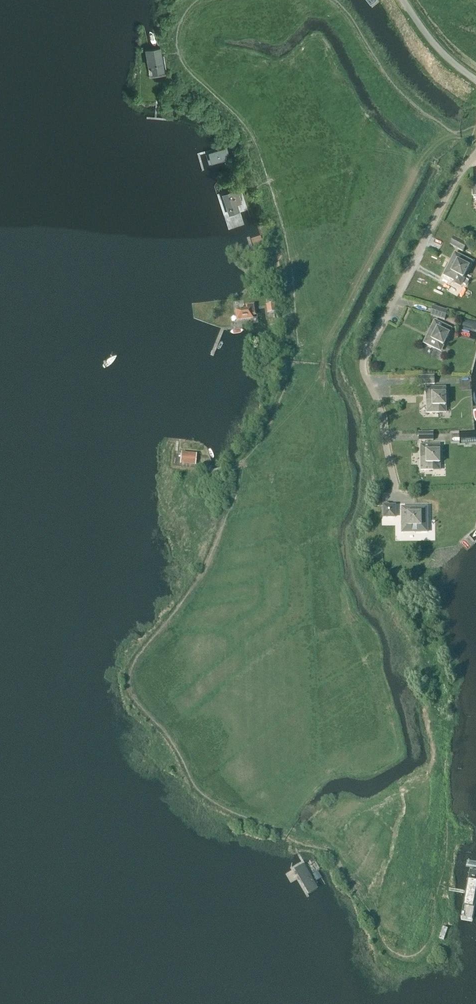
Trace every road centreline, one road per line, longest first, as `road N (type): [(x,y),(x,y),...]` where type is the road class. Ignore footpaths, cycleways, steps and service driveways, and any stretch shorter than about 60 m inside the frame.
road 1 (unclassified): [(395,491),(363,360),(460,170),(475,158)]

